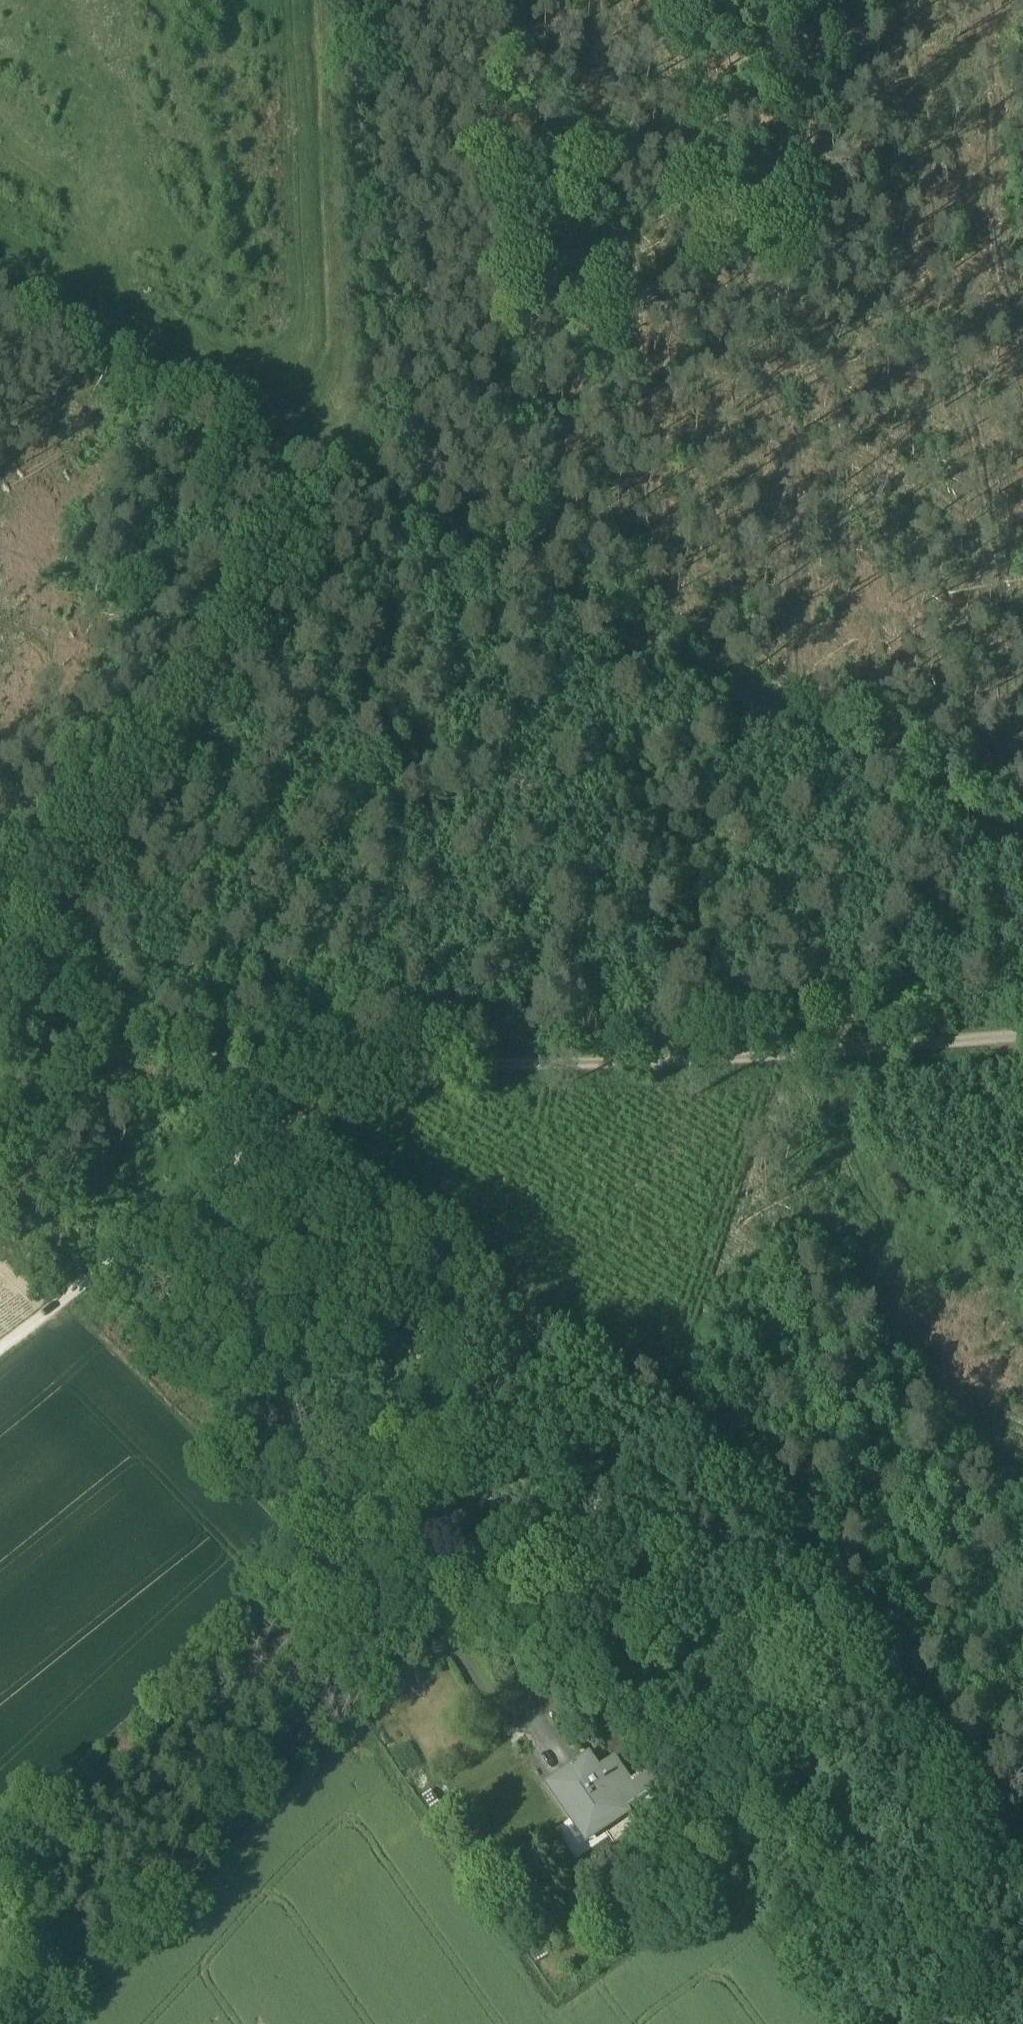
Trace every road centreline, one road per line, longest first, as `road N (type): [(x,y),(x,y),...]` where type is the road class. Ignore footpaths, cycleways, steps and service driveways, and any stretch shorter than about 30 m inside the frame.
road 1 (track): [(0,303),(1022,850)]
road 2 (track): [(361,1066),(1022,1041)]
road 3 (track): [(0,1349),(361,1066)]
road 4 (track): [(0,1049),(361,1066)]

